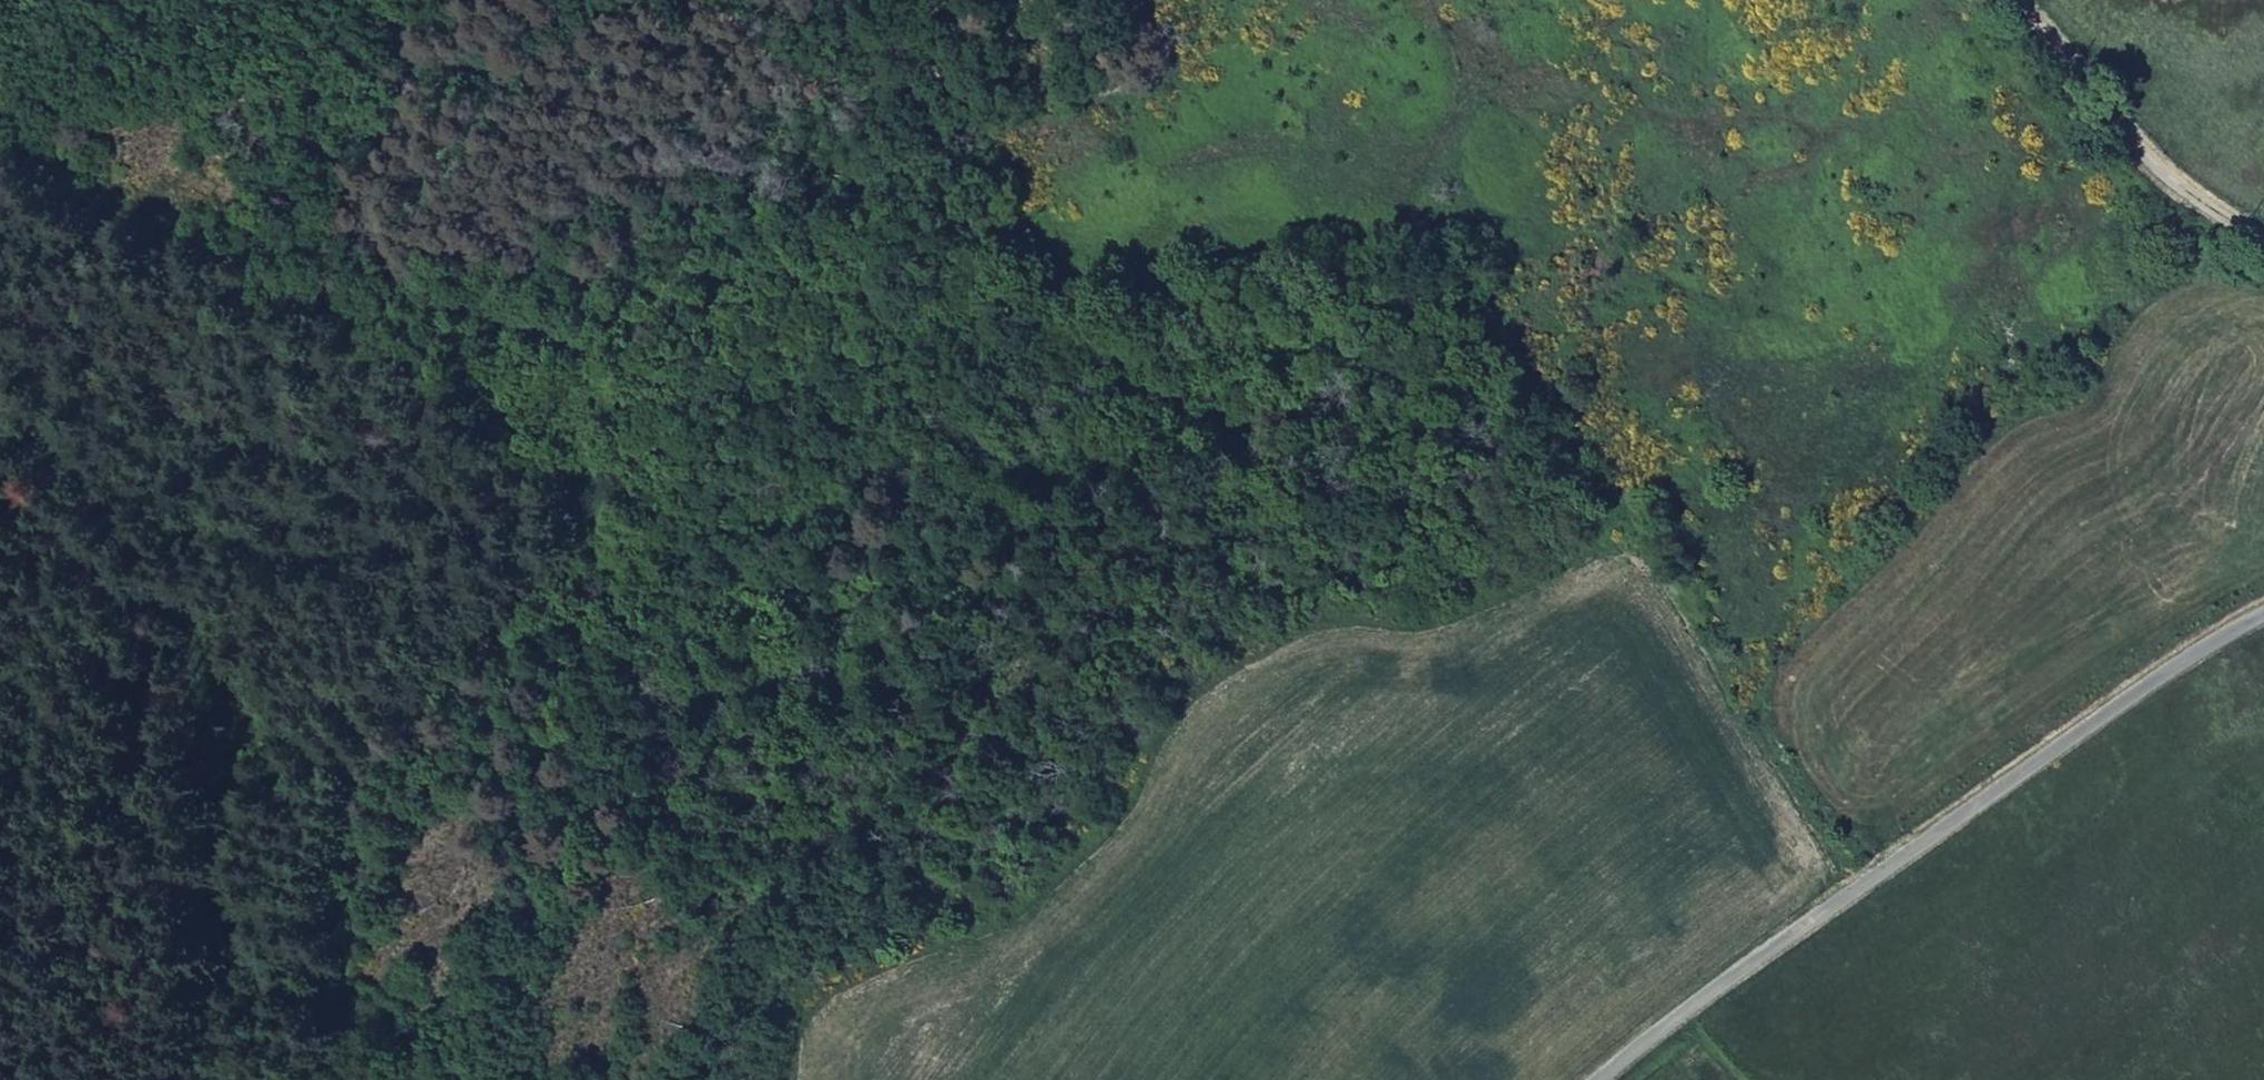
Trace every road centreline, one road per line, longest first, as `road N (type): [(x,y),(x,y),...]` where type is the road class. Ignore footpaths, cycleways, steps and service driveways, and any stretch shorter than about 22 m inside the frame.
road 1 (unclassified): [(1599,1079),(2076,736),(2263,615)]
road 2 (track): [(2263,234),(2140,145),(2022,0)]

